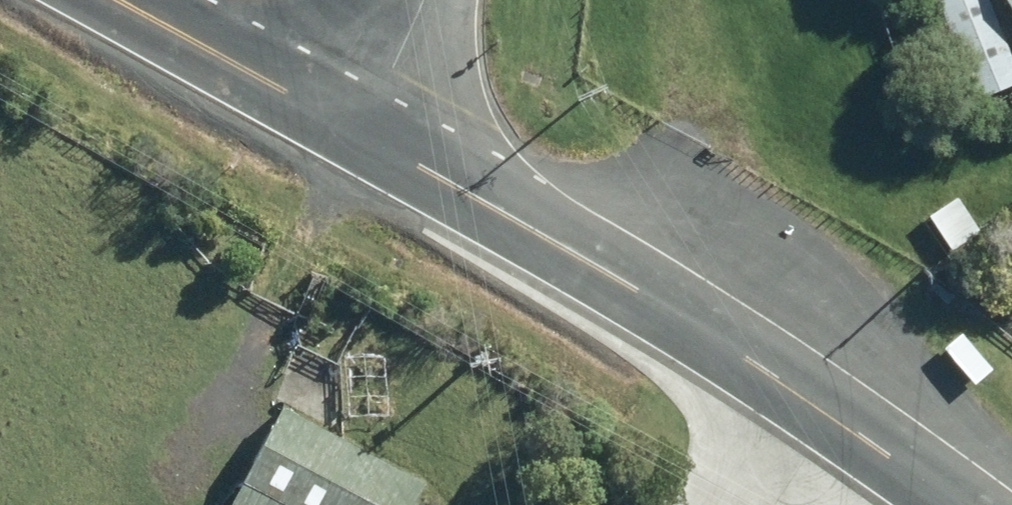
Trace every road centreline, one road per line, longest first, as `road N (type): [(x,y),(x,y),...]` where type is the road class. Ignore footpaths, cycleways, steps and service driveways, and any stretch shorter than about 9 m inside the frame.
road 1 (unclassified): [(348,128),(621,285),(851,436)]
road 2 (unclassified): [(116,0),(348,128)]
road 3 (unclassified): [(418,0),(388,68),(348,128)]
road 4 (unclassified): [(851,436),(950,504)]

